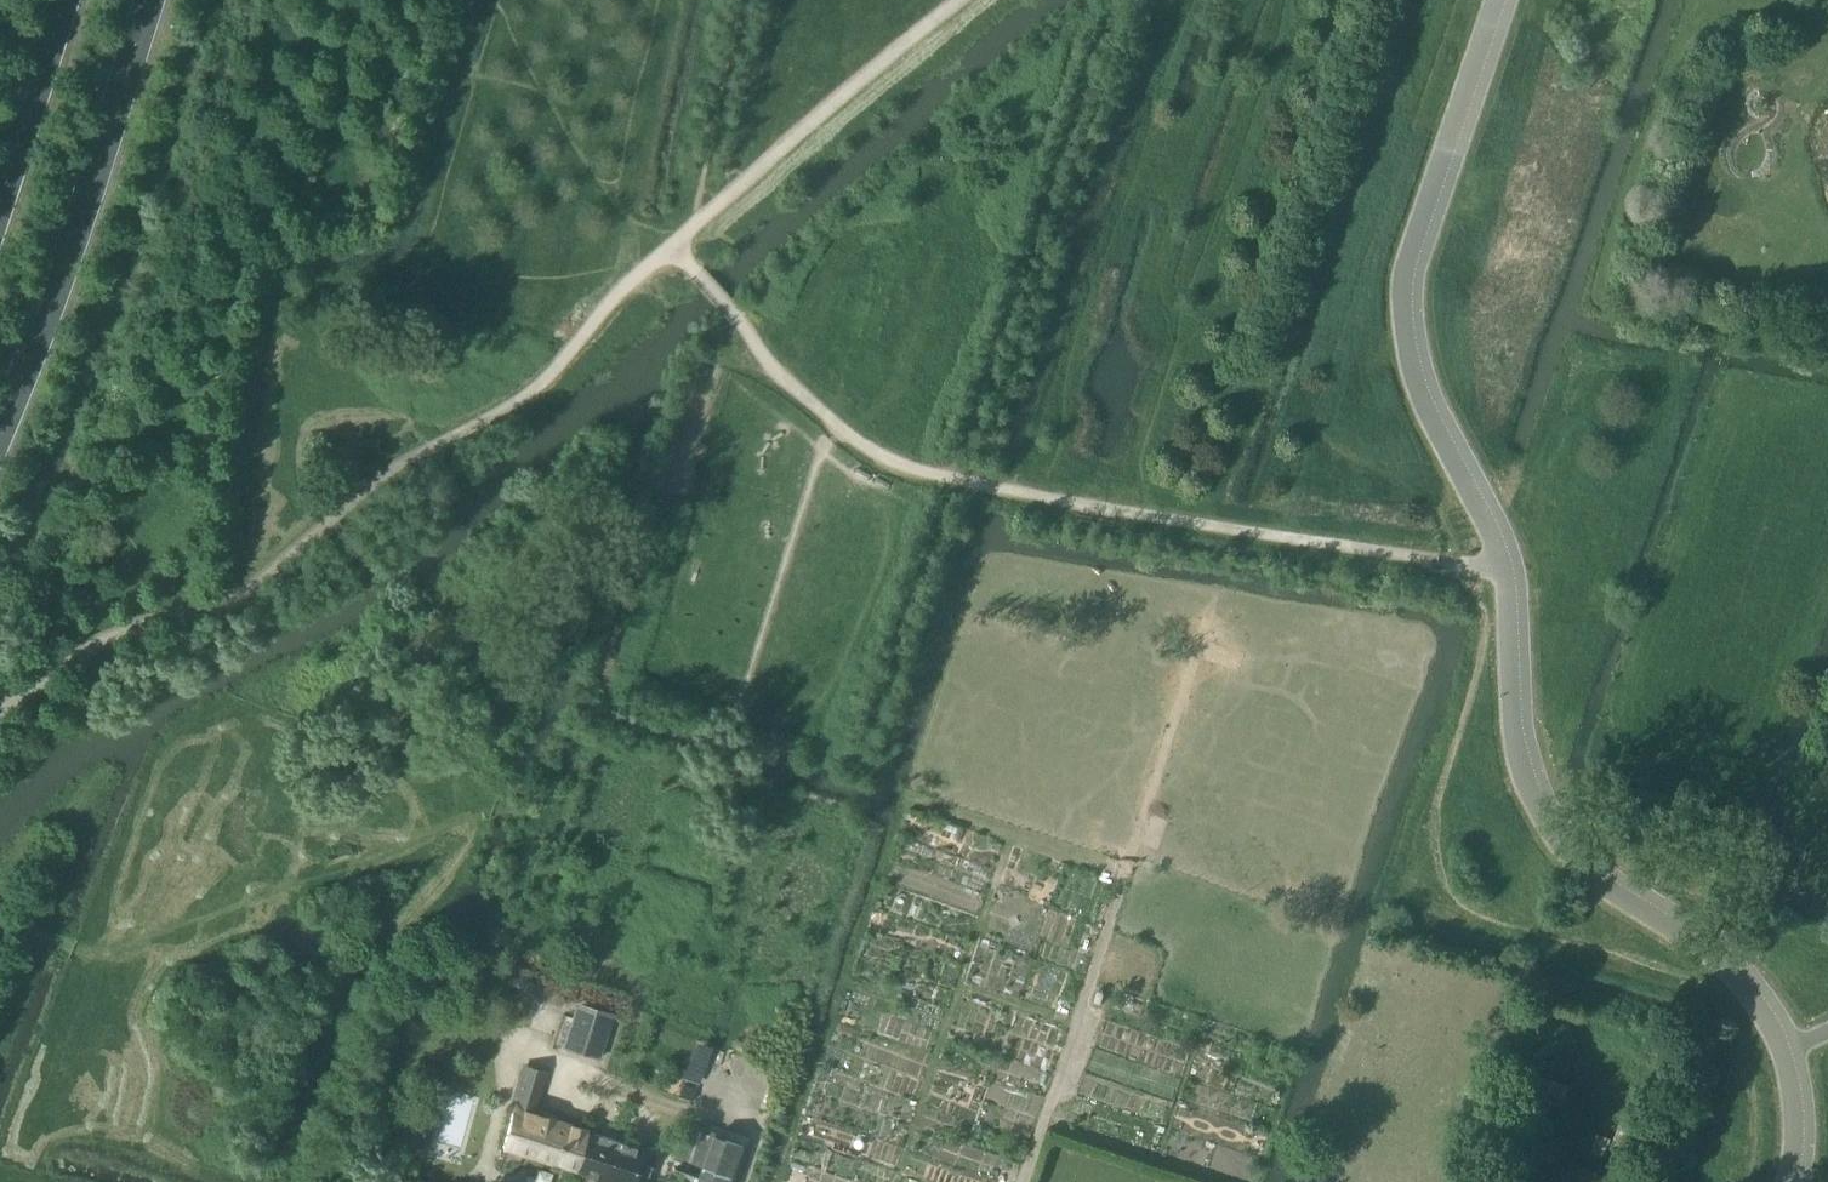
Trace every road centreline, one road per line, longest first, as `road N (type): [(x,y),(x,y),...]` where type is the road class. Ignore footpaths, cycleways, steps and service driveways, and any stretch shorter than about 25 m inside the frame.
road 1 (secondary): [(0,428),(88,201),(151,0)]
road 2 (secondary): [(66,0),(0,206)]

